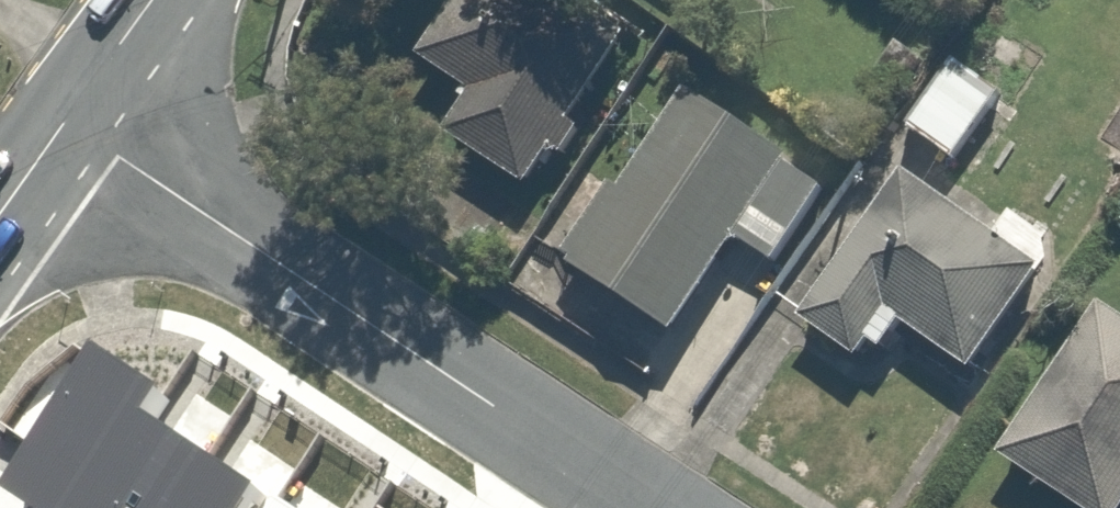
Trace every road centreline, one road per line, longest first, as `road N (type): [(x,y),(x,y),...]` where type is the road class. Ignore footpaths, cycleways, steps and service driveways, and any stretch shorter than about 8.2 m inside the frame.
road 1 (residential): [(67,122),(646,507)]
road 2 (secondary): [(153,0),(67,122)]

